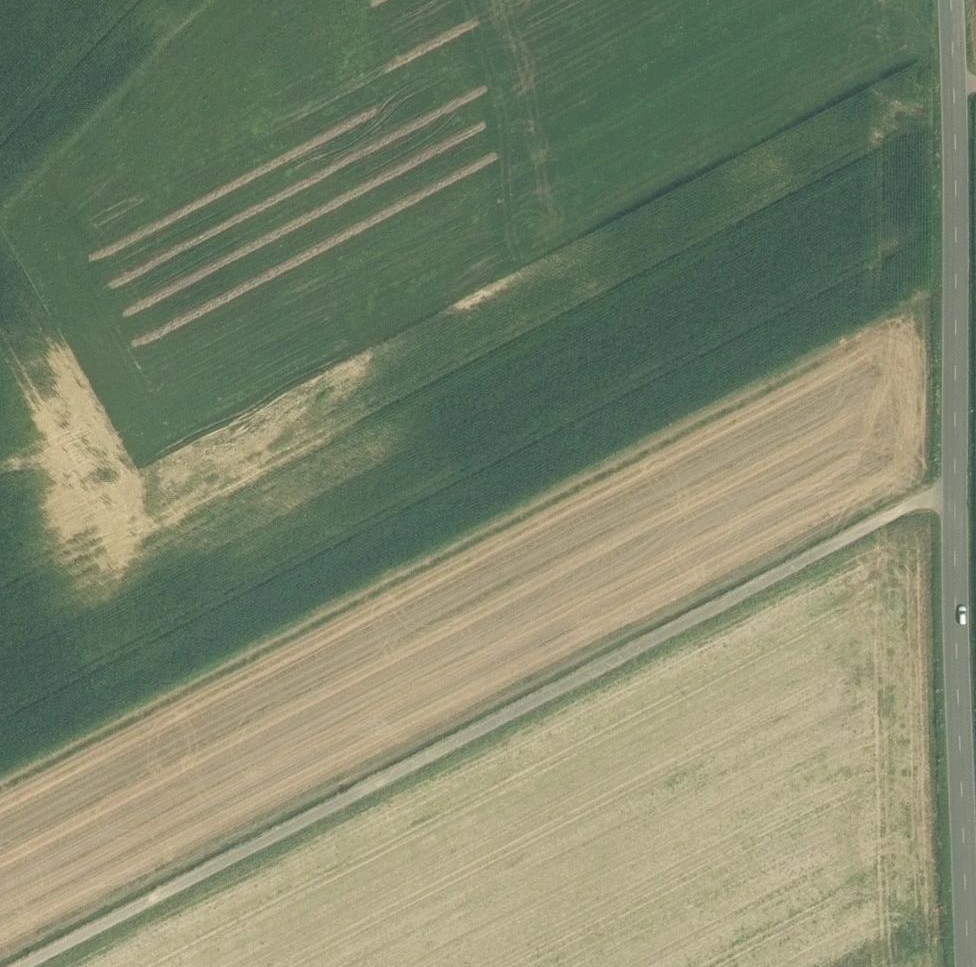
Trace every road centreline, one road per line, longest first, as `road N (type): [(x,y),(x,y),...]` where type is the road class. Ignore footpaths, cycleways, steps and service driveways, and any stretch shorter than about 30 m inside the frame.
road 1 (track): [(48,966),(972,491)]
road 2 (tertiary): [(953,0),(975,617)]

